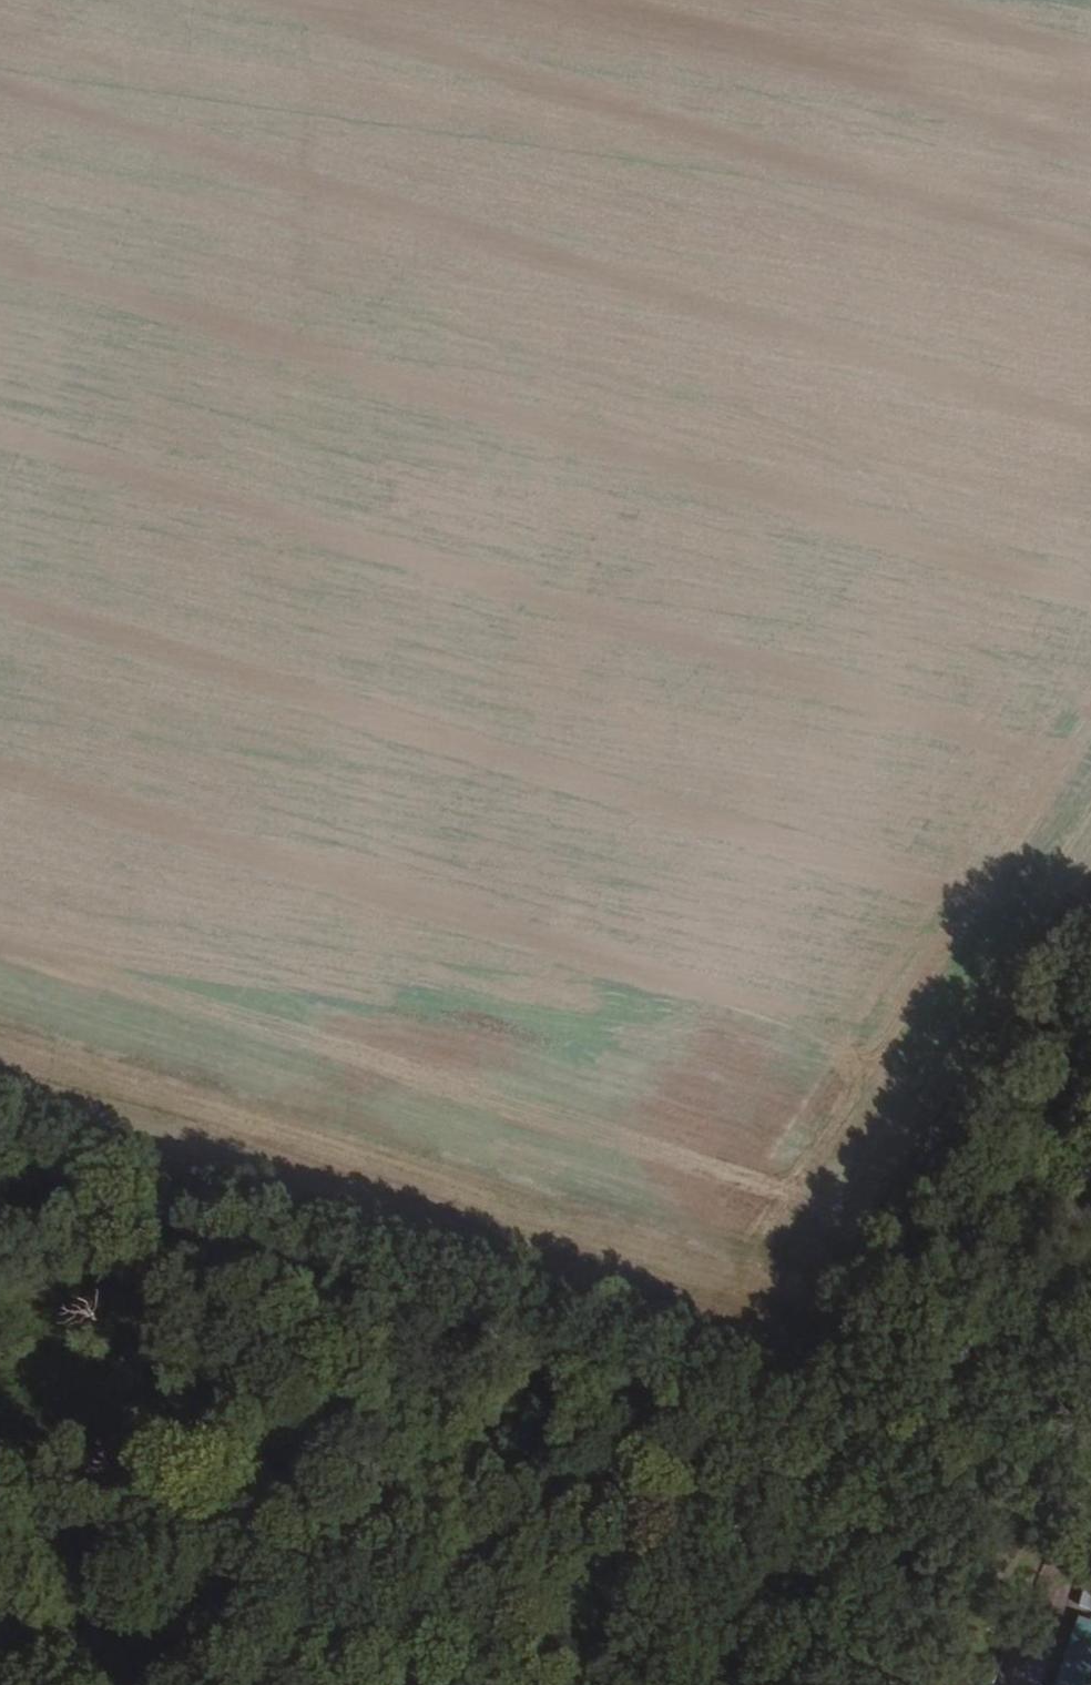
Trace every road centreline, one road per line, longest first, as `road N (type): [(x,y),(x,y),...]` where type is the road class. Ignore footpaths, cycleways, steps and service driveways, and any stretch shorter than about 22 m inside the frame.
road 1 (track): [(609,1684),(1090,896)]
road 2 (track): [(810,1351),(1090,1470)]

